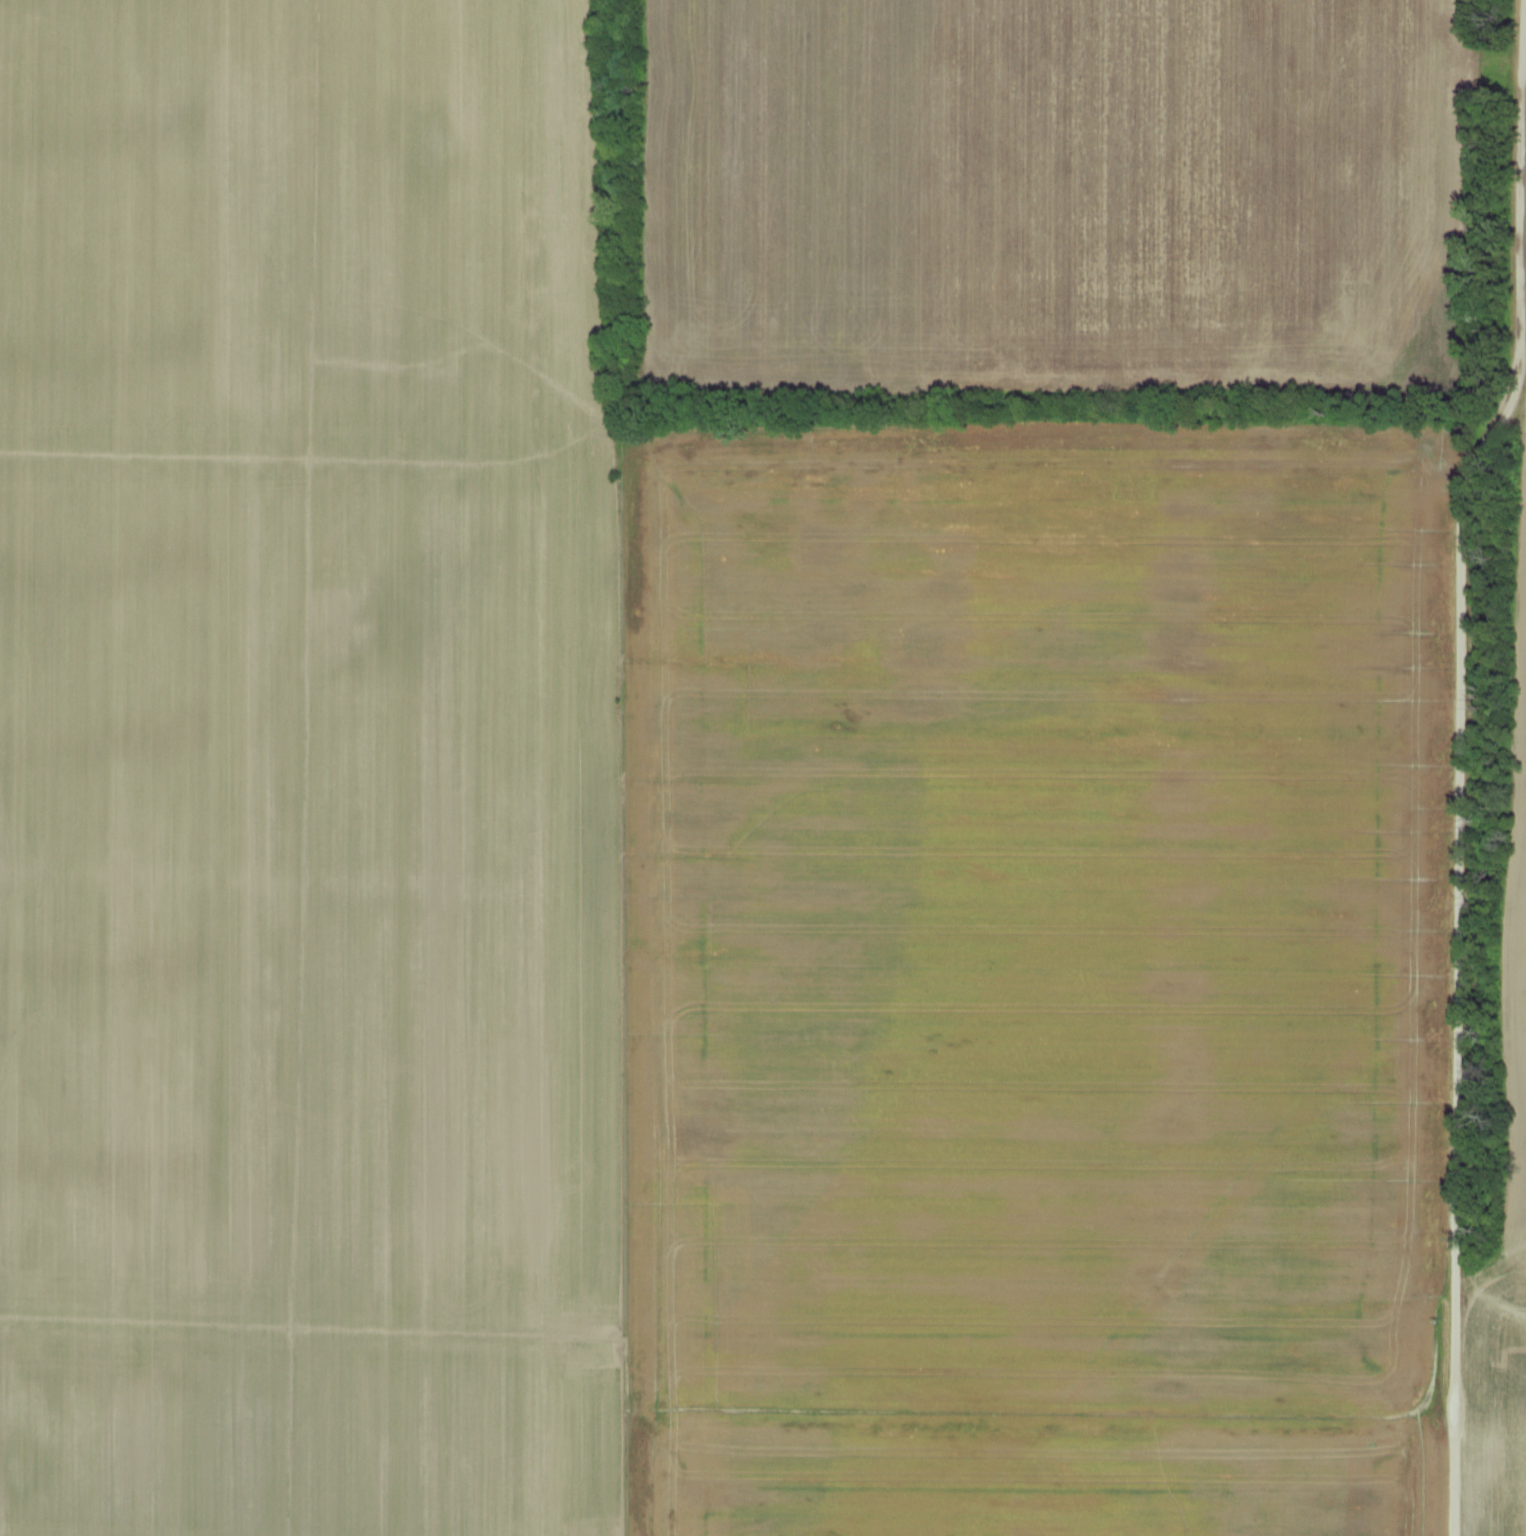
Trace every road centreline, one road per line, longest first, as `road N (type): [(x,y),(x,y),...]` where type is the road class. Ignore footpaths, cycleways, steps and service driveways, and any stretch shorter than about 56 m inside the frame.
road 1 (residential): [(1454,1535),(1446,1044),(1450,483),(1508,394),(1514,0)]

